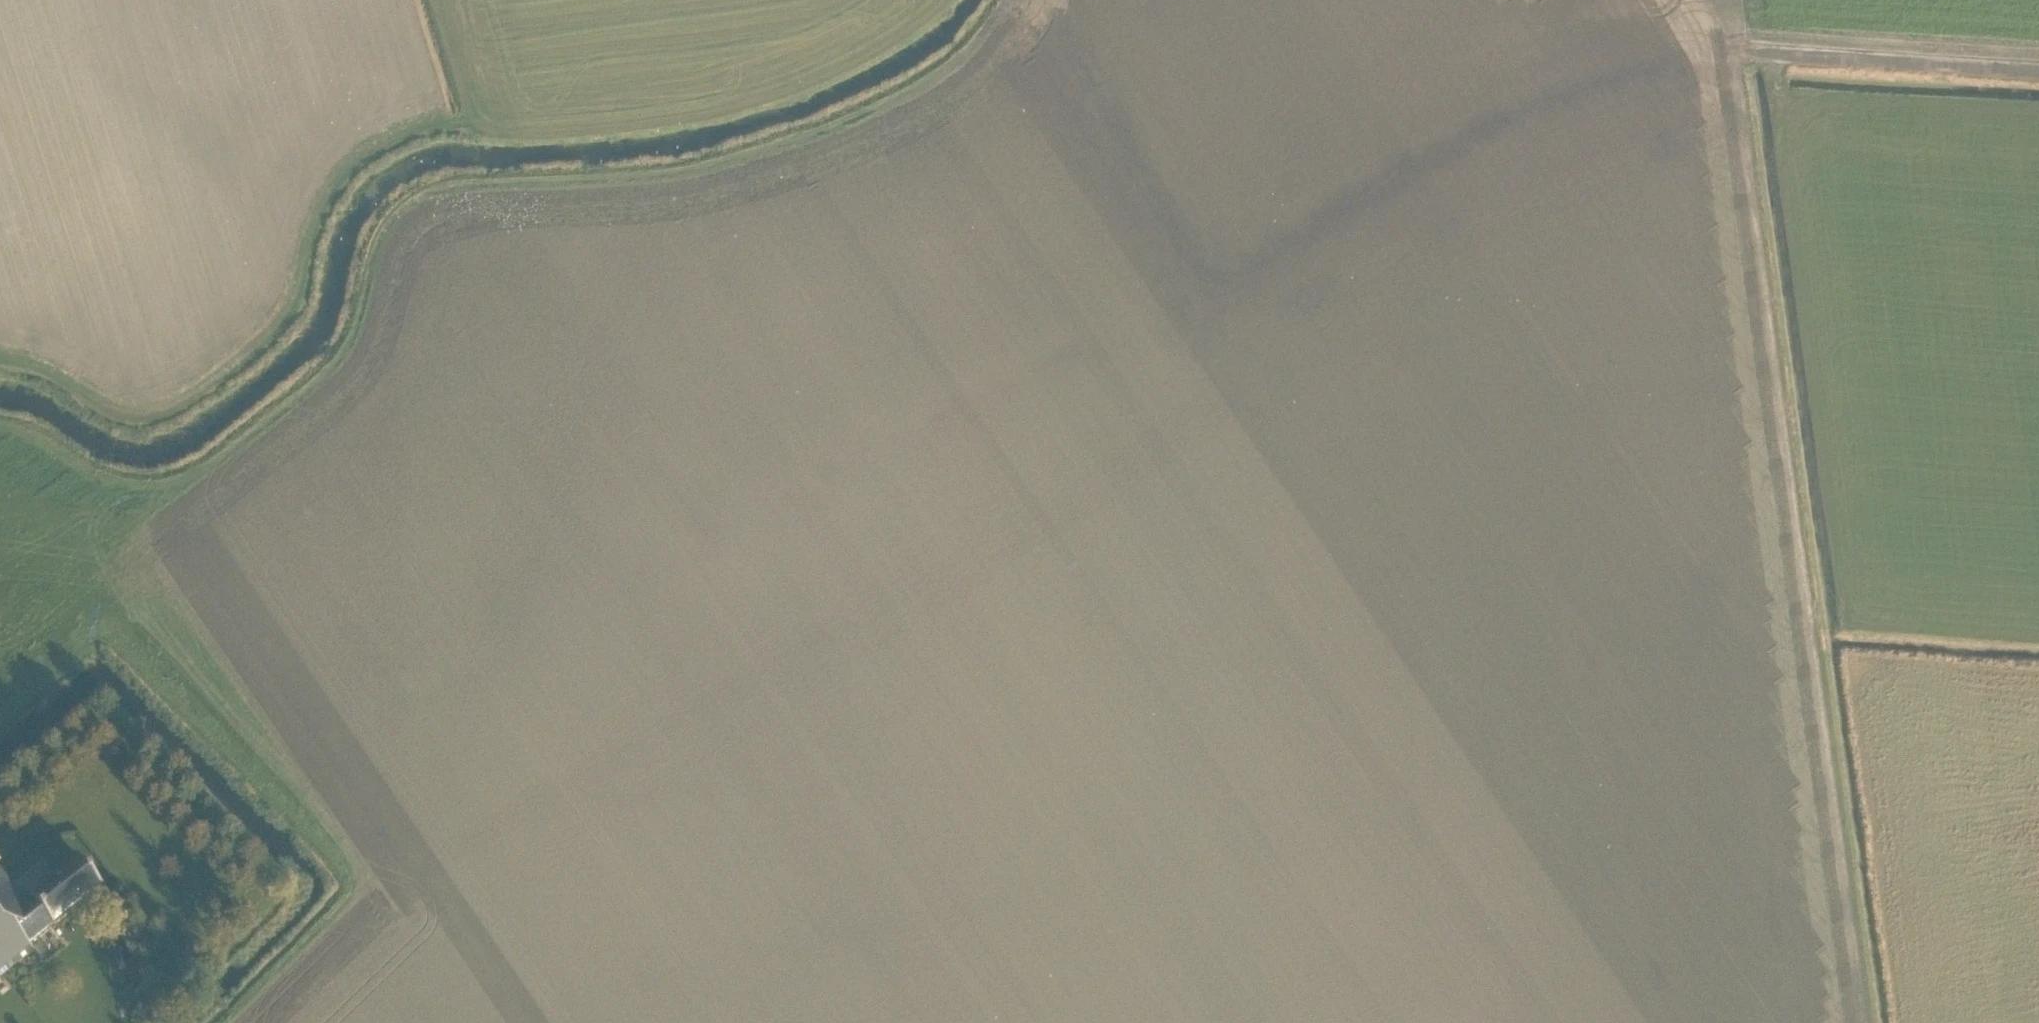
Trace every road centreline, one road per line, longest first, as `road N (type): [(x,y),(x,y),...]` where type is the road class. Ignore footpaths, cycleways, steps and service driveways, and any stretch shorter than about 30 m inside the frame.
road 1 (track): [(2038,78),(1738,56),(1695,0)]

